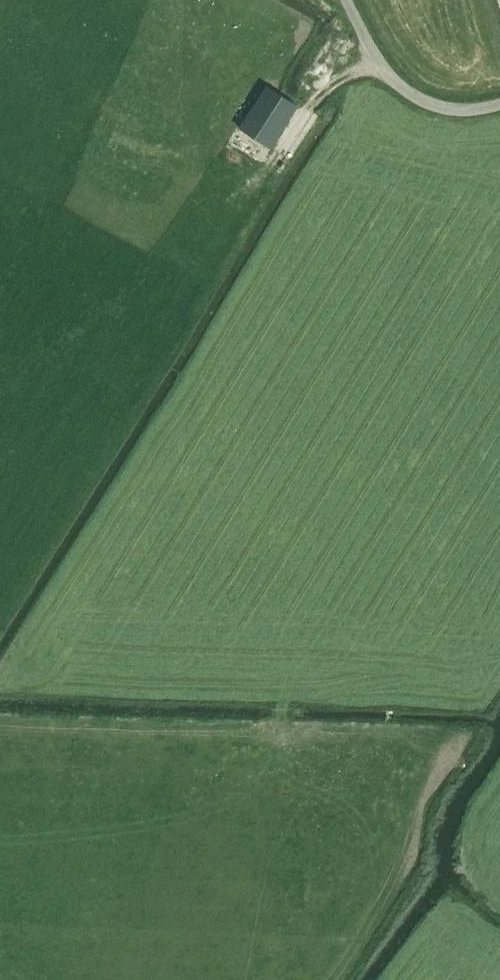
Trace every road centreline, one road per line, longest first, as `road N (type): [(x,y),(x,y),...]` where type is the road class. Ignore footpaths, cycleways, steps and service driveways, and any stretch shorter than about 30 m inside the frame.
road 1 (unclassified): [(499,104),(450,109),(403,89),(346,0)]

